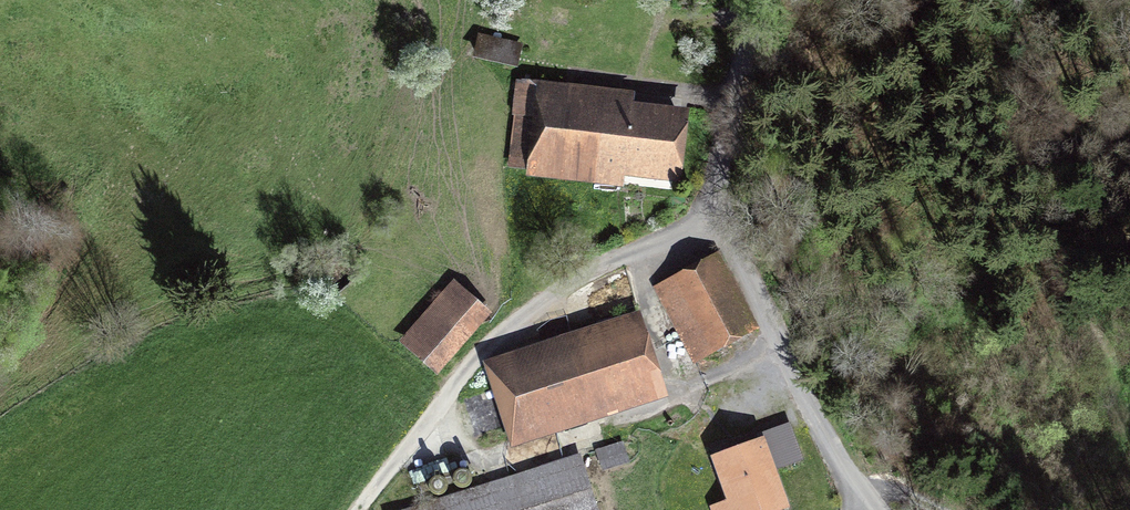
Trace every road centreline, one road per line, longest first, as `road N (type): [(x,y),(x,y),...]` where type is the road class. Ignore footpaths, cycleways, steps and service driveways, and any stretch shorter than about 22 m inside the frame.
road 1 (residential): [(755,0),(716,207),(842,466),(878,509)]

